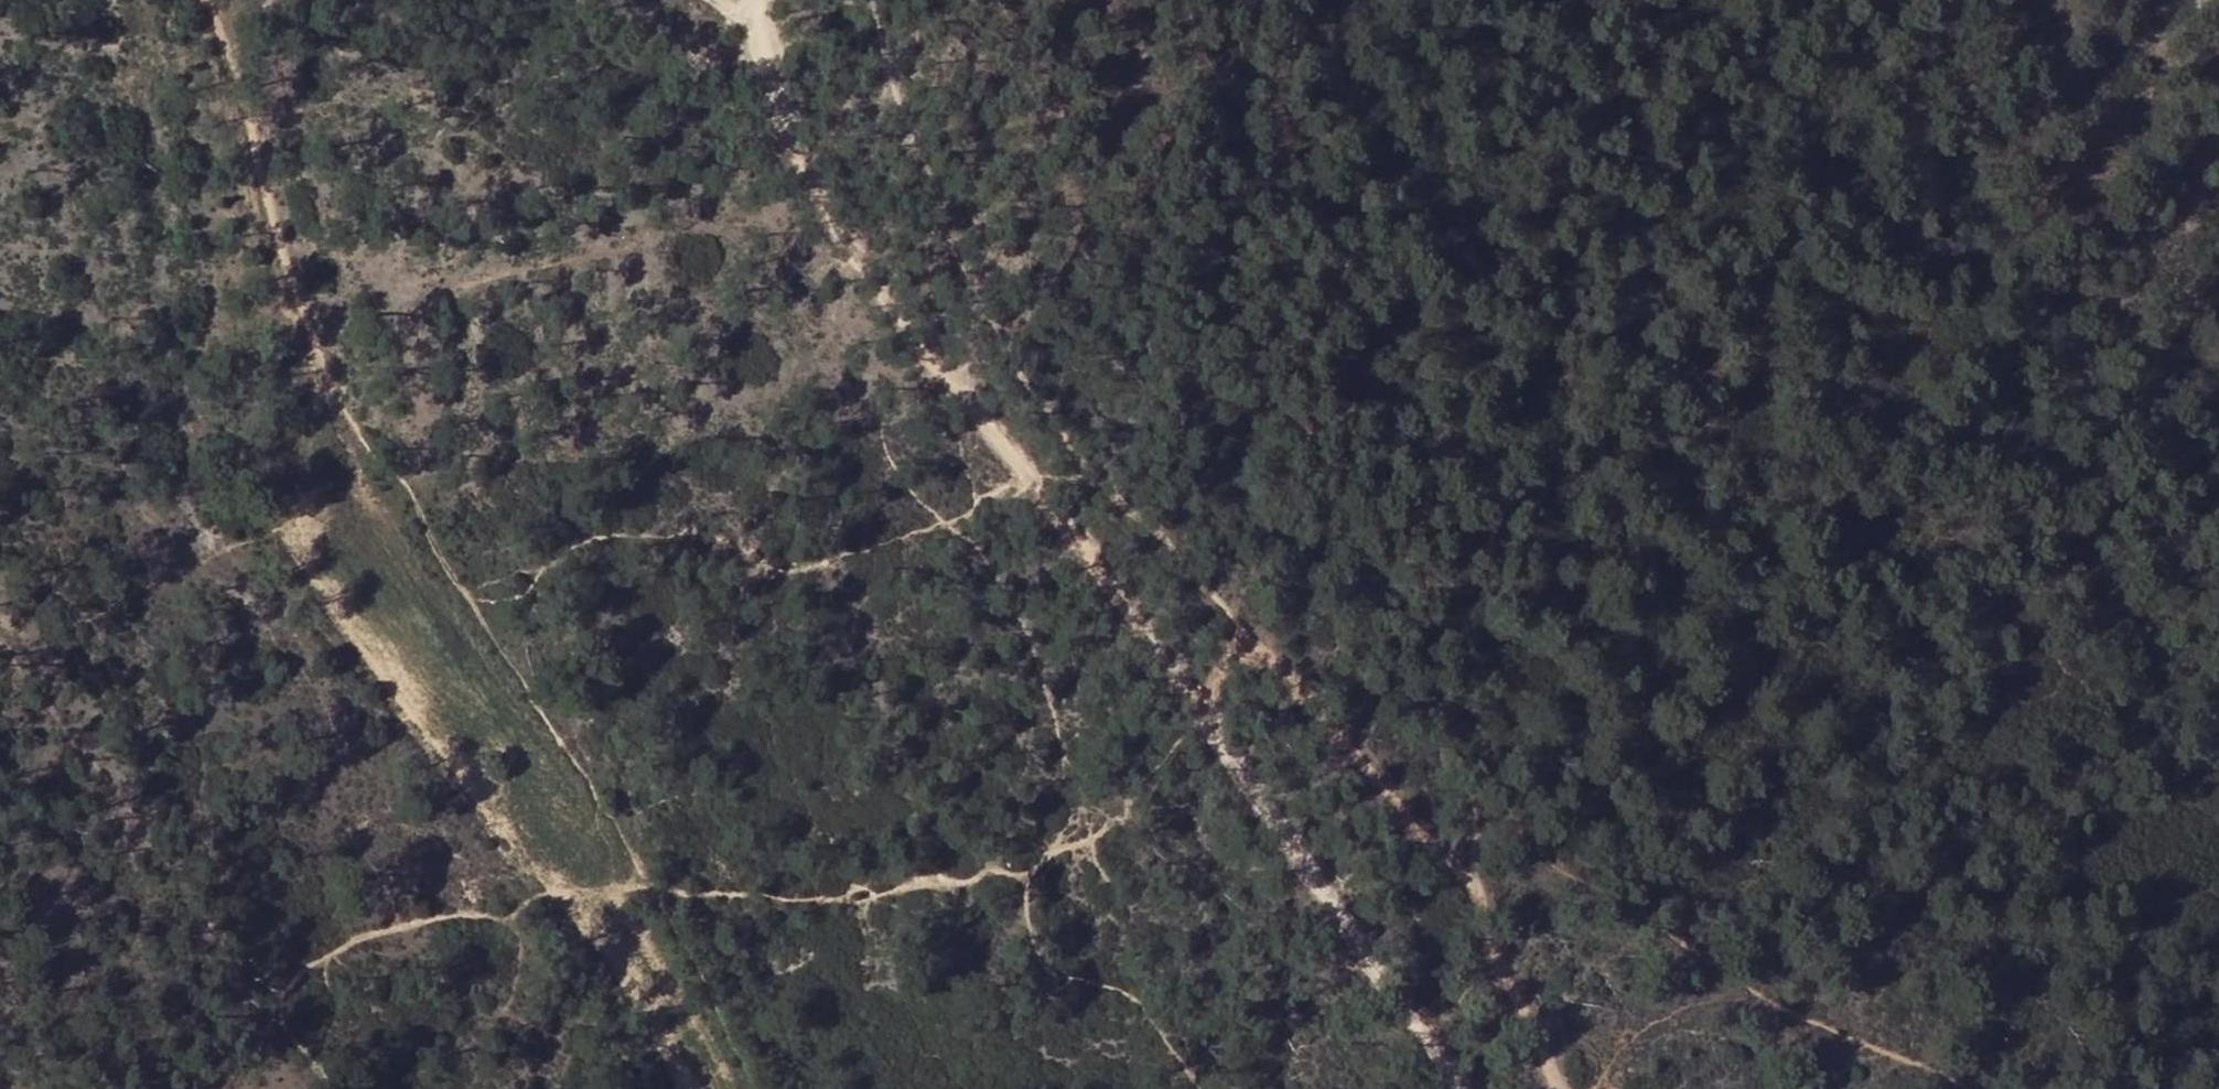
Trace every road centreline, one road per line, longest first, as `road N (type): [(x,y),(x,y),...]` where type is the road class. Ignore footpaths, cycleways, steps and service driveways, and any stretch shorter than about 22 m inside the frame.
road 1 (track): [(1459,1088),(997,425),(898,310),(791,129),(744,13),(755,0)]
road 2 (track): [(1457,868),(1576,1088)]

